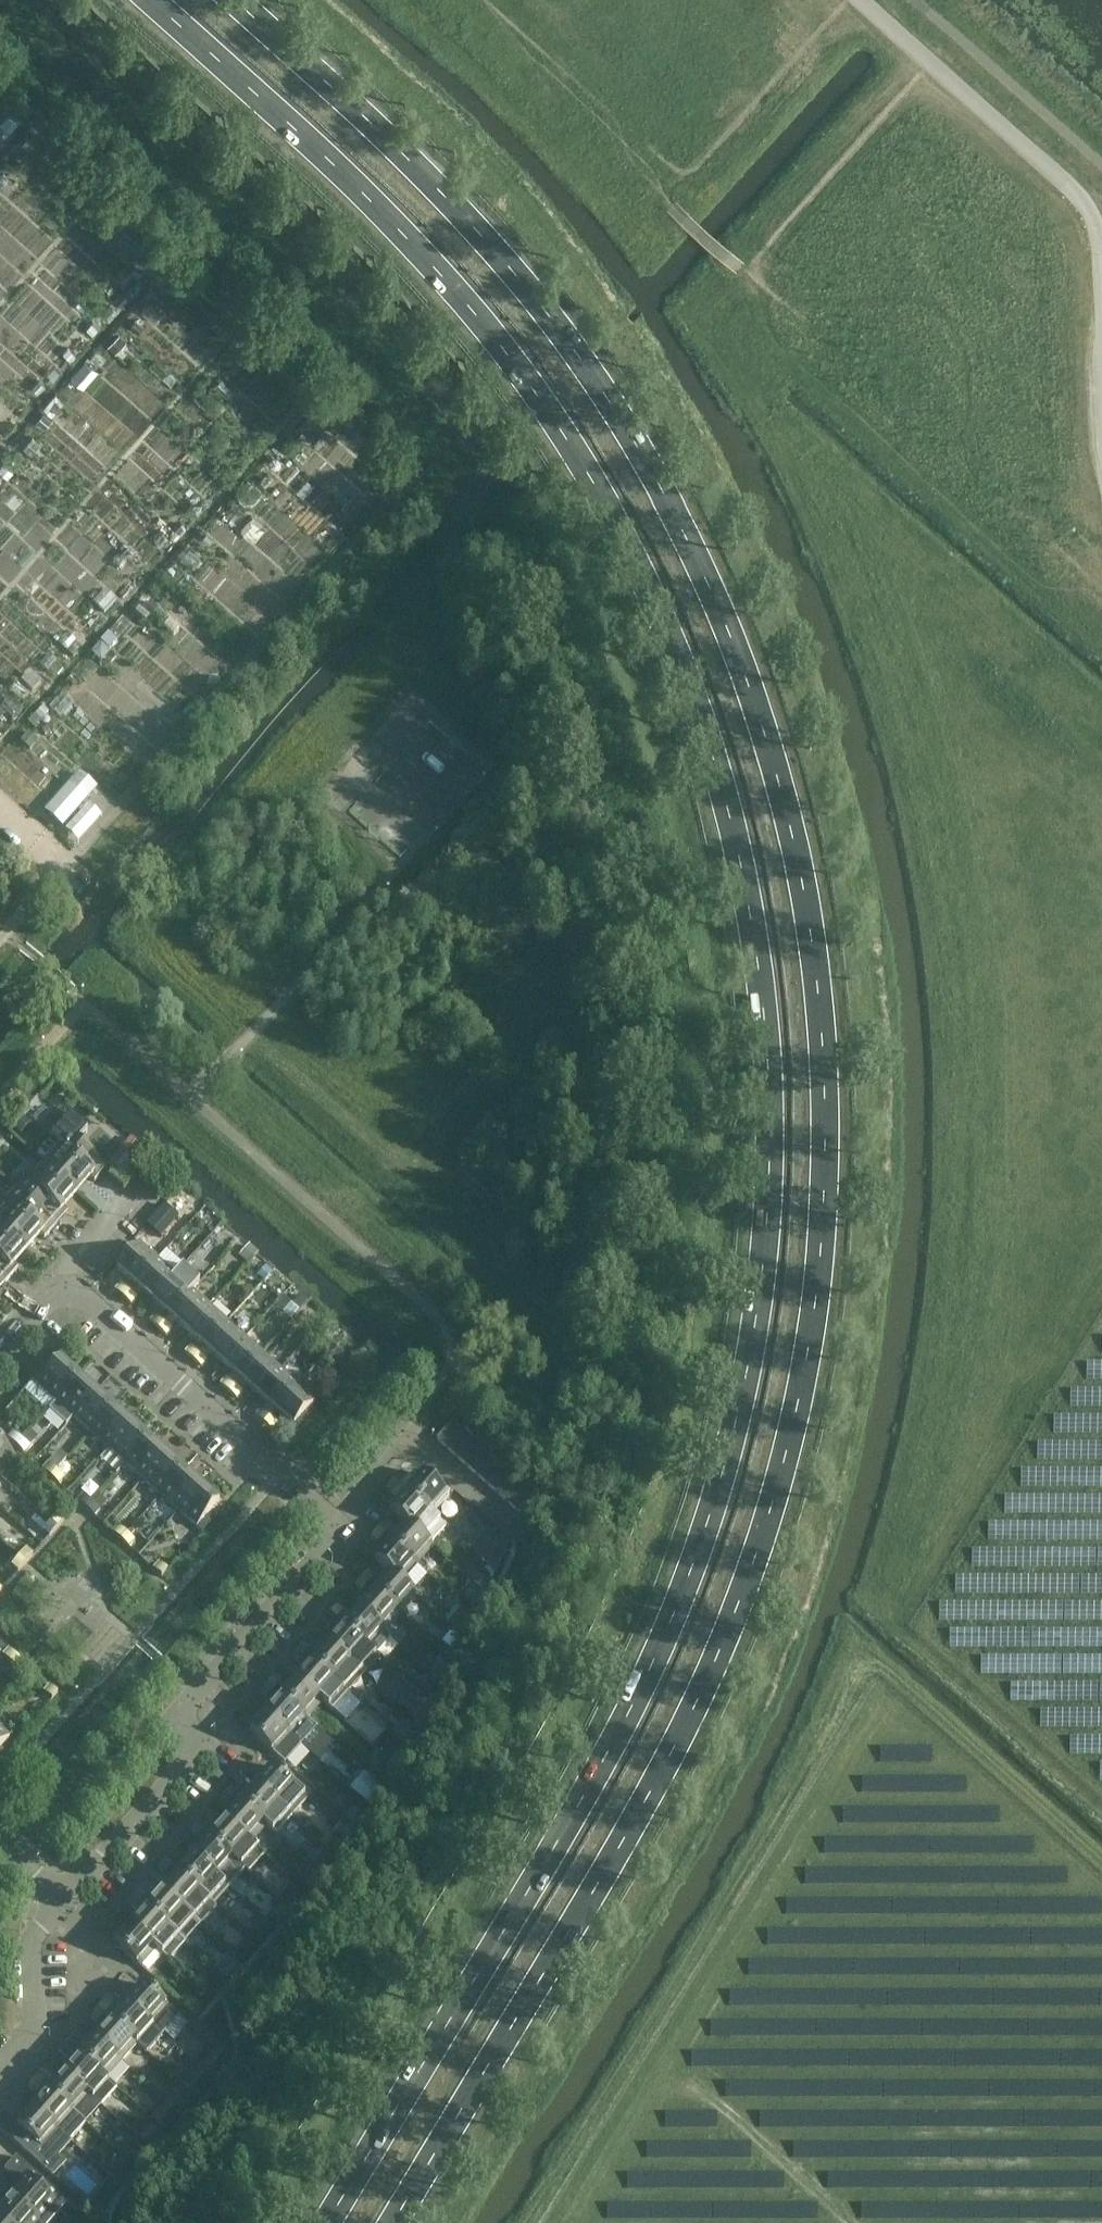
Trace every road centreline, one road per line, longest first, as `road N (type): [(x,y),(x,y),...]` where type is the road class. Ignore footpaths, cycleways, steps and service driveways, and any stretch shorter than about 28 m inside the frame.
road 1 (trunk): [(161,0),(421,246),(530,377),(609,498),(697,691),(747,867),(771,1051),(769,1252),(745,1388),(714,1506),(652,1670),(327,2222)]
road 2 (trunk): [(398,2222),(698,1711),(782,1492),(827,1217),(827,1038),(805,881),(767,735),(690,535),(629,423),(535,297),(401,150),(235,0)]
road 3 (residential): [(333,1520),(343,1529),(195,1692),(189,1764),(63,1900)]
road 4 (residential): [(64,1294),(90,1302),(333,1520)]
road 5 (unclassified): [(1101,244),(1068,184),(859,0)]
road 6 (residential): [(333,1520),(405,1437),(507,1522)]
road 7 (track): [(855,2222),(676,2075)]
road 8 (residential): [(0,2072),(38,2028),(34,1939),(63,1900)]
road 9 (residential): [(64,1294),(68,1269),(140,1182)]

